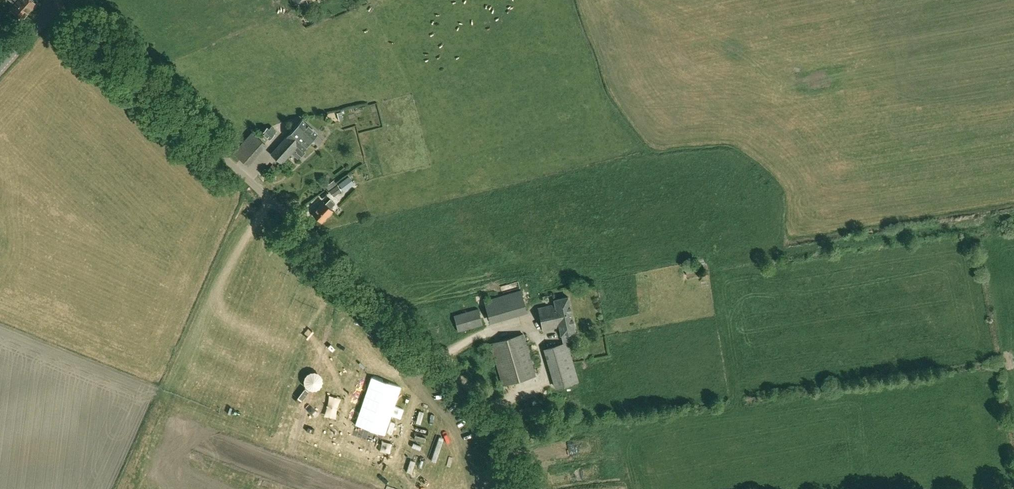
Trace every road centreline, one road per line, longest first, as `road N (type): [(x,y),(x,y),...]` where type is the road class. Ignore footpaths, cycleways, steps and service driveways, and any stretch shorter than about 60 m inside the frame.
road 1 (unclassified): [(506,488),(493,430),(476,406),(164,100),(52,6)]

